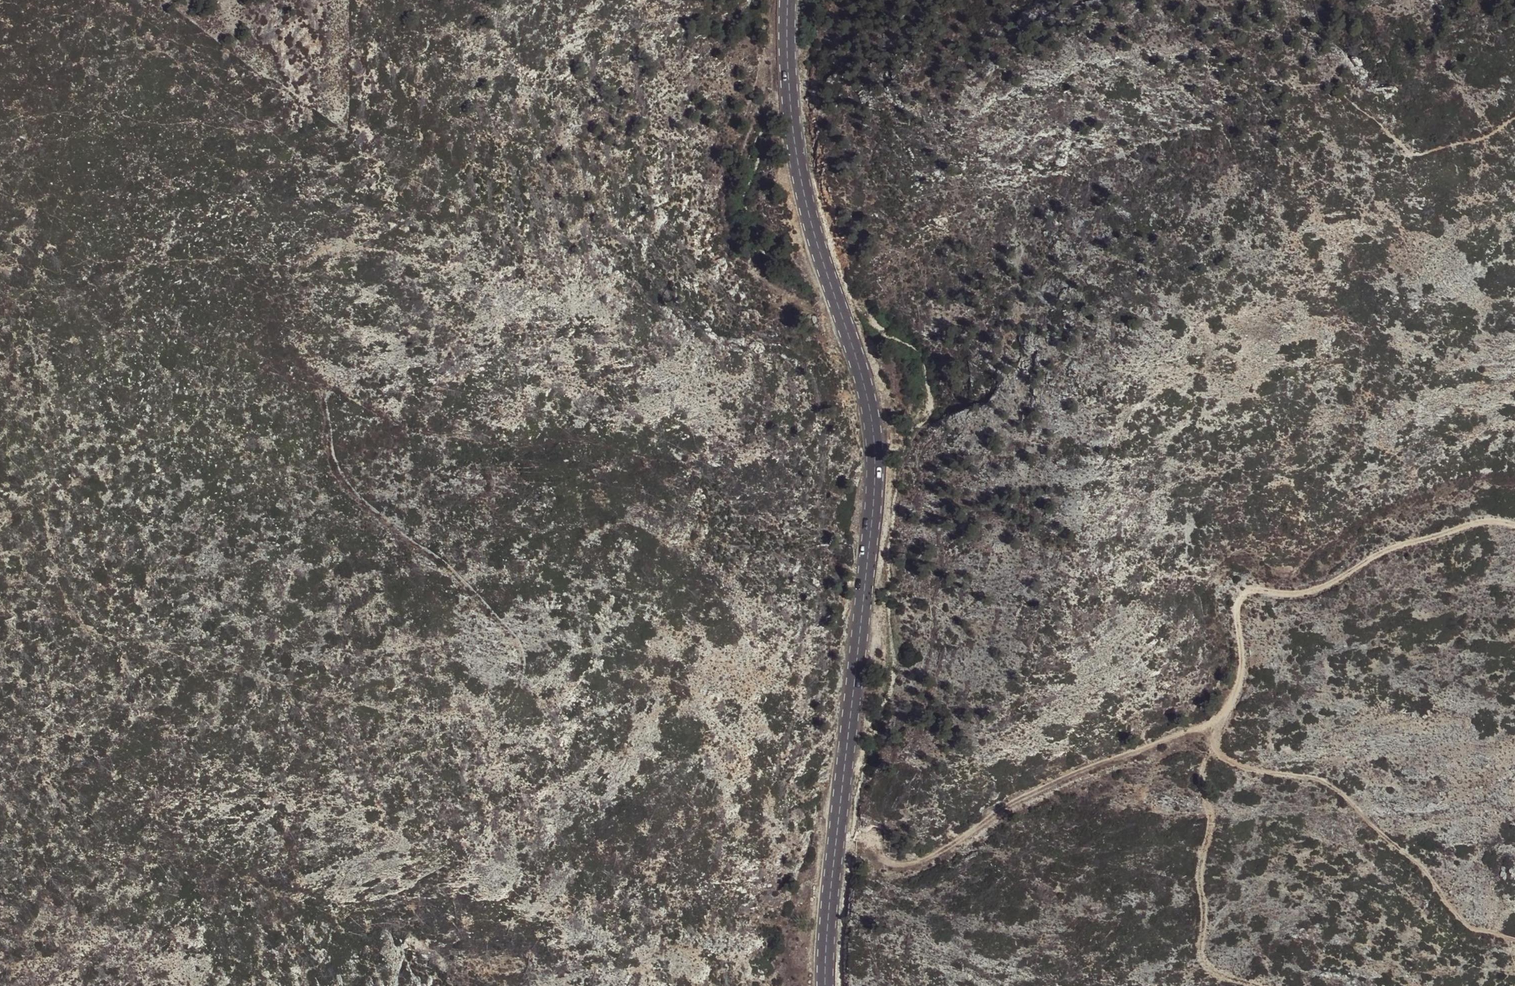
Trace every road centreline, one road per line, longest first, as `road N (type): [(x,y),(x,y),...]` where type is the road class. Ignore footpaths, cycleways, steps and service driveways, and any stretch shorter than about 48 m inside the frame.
road 1 (secondary): [(788,0),(787,70),(802,176),(875,426),(827,985)]
road 2 (track): [(1514,524),(1484,519),(1396,546),(1317,589),(1245,597),(1238,607),(1244,668),(1234,705),(1217,723),(1087,769),(940,855),(908,866),(838,831)]

